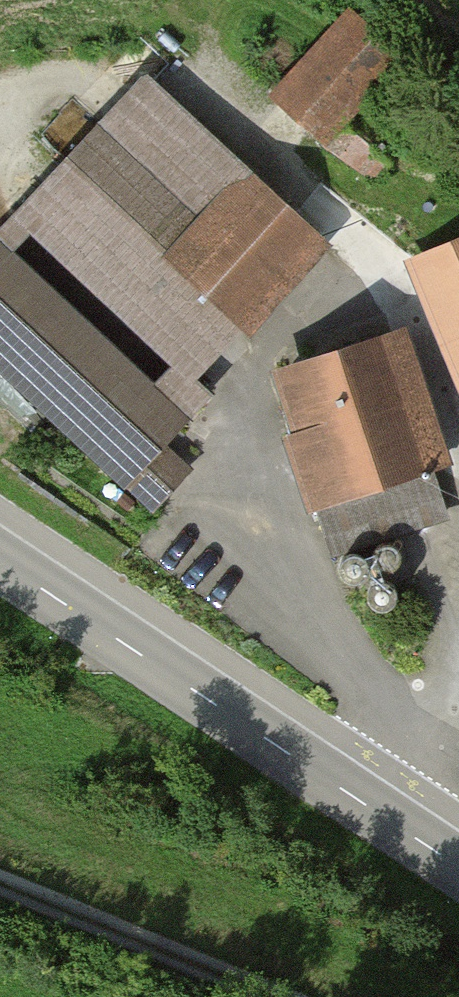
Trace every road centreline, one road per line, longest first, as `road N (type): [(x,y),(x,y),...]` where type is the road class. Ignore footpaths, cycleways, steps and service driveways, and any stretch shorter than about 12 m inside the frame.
road 1 (tertiary): [(0,561),(458,868)]
road 2 (track): [(0,884),(267,996)]

